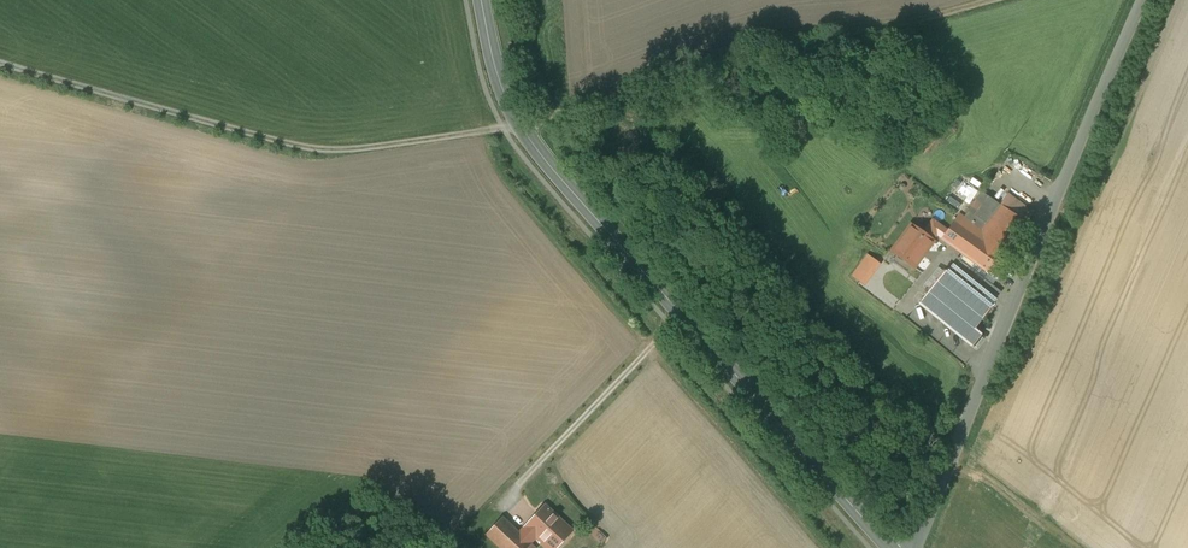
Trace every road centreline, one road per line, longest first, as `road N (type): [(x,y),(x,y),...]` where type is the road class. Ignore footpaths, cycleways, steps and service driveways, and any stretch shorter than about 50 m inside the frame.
road 1 (tertiary): [(479,0),(502,88),(545,161),(888,547)]
road 2 (unclassified): [(915,547),(1139,0)]
road 3 (track): [(522,128),(367,148),(286,146),(0,65)]
road 4 (track): [(522,128),(743,43),(792,32),(868,31),(1005,0)]
road 5 (track): [(954,452),(1074,547)]

